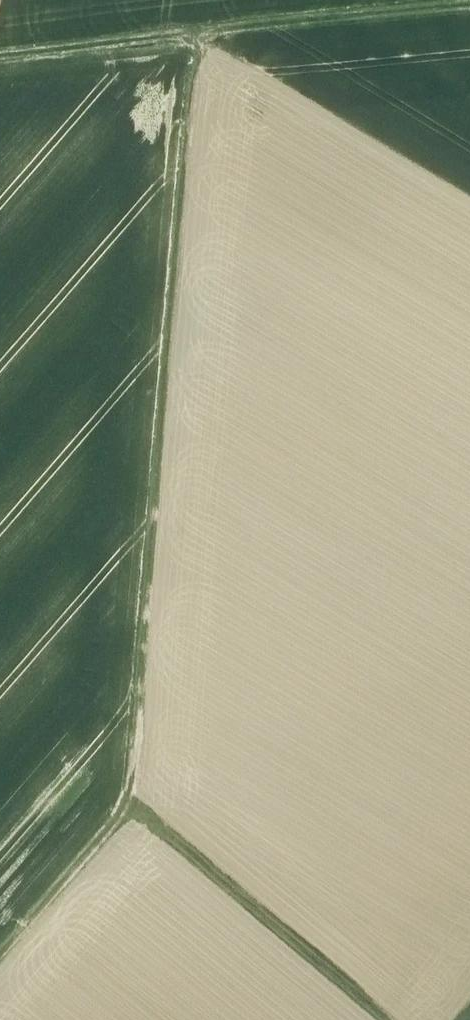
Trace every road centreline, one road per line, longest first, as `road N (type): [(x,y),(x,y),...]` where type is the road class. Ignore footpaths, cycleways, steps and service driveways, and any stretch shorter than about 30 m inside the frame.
road 1 (track): [(216,50),(137,820)]
road 2 (track): [(469,22),(0,76)]
road 3 (track): [(372,1019),(137,820)]
road 4 (track): [(0,977),(137,820)]

